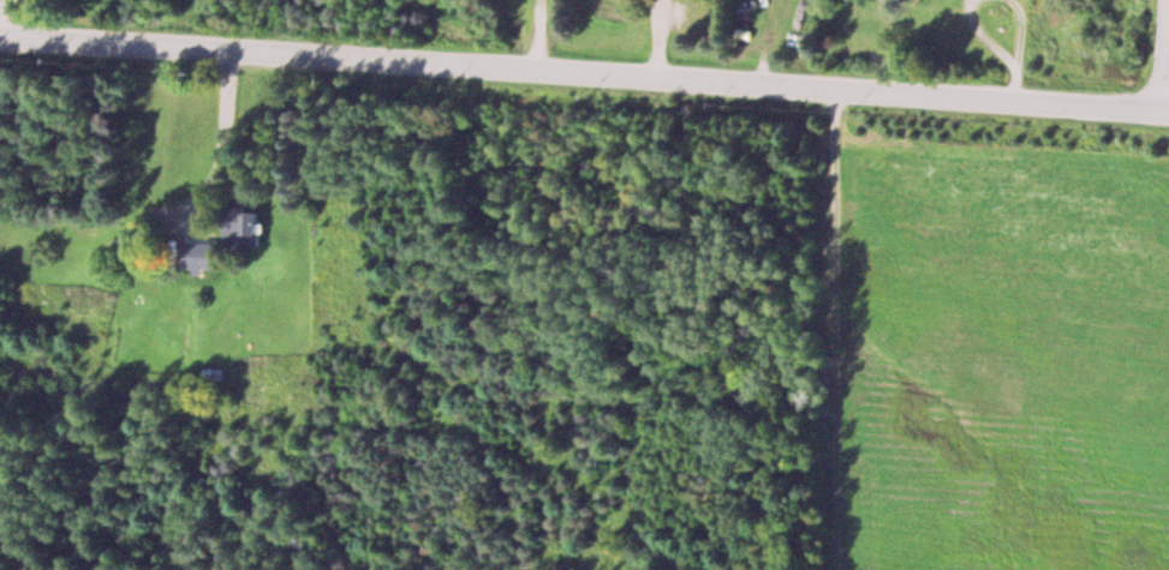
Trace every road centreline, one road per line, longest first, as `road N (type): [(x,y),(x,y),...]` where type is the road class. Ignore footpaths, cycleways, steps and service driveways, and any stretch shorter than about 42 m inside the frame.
road 1 (residential): [(1168,116),(0,43)]

